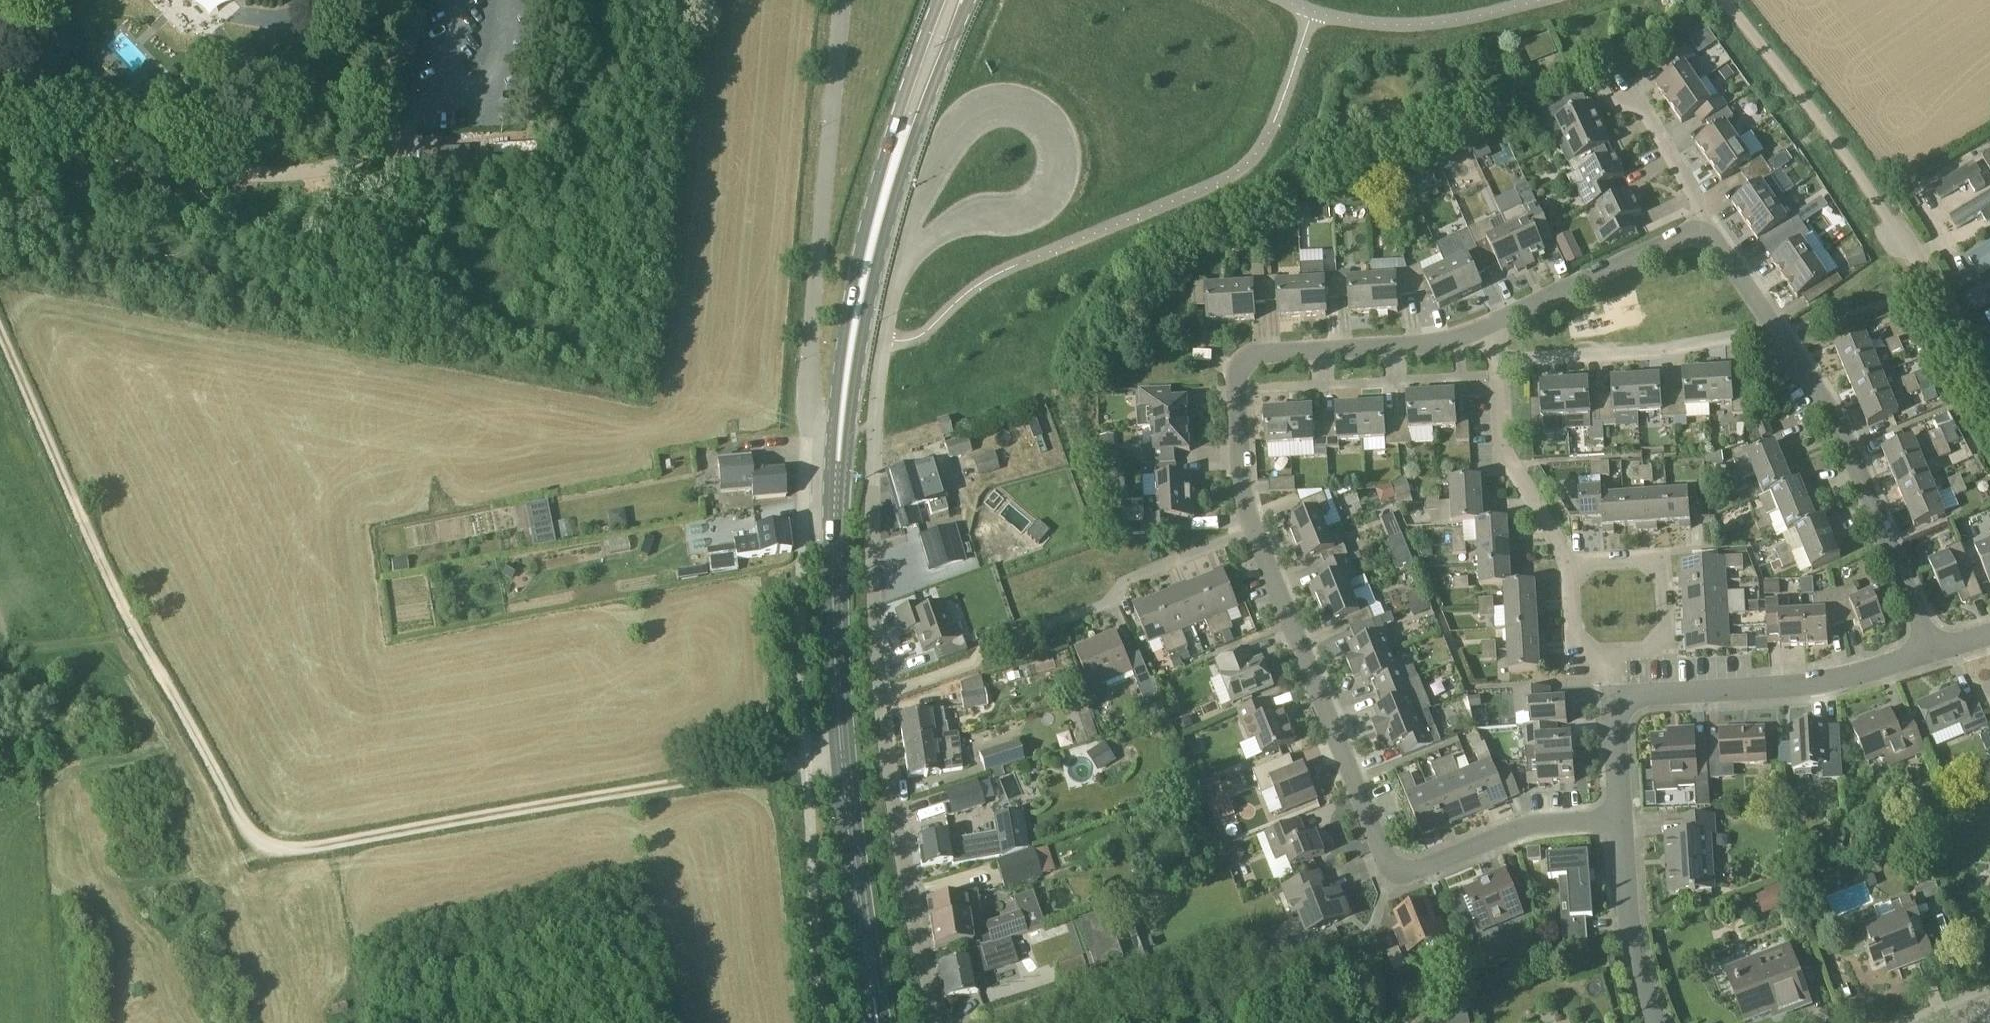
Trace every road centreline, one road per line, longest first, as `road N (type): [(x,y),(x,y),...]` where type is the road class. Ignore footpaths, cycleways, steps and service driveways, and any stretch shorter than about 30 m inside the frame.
road 1 (residential): [(1498,324),(1438,341),(1270,353),(1241,371),(1247,501),(1385,859),(1427,866),(1524,827),(1621,823)]
road 2 (track): [(844,760),(291,852),(254,839),(139,626)]
road 3 (residential): [(939,1022),(915,932),(876,655),(877,396),(901,276)]
road 4 (primary): [(878,1022),(844,760),(835,623),(846,393)]
road 5 (residential): [(1939,650),(1836,421),(1700,226)]
road 6 (residential): [(1989,377),(1851,154),(1728,0)]
road 7 (residential): [(901,276),(948,139),(970,116),(998,106),(1025,111),(1050,132),(1057,184),(1013,212),(937,237)]
road 8 (primary): [(846,393),(895,198),(971,0)]
road 9 (primary): [(941,0),(892,131),(868,224),(846,393)]
road 10 (residential): [(1612,695),(1838,680),(1939,650)]
road 11 (track): [(139,626),(0,336)]
road 12 (residential): [(1580,569),(1521,480),(1501,425),(1498,324)]
road 13 (residential): [(1602,654),(1661,651),(1661,571),(1644,558),(1587,560),(1580,569)]
road 14 (residential): [(1700,226),(1498,324)]
road 15 (residential): [(1657,1022),(1634,935),(1621,823)]
road 16 (residential): [(1700,226),(1693,188),(1633,91)]
road 17 (residential): [(1621,823),(1612,695)]

